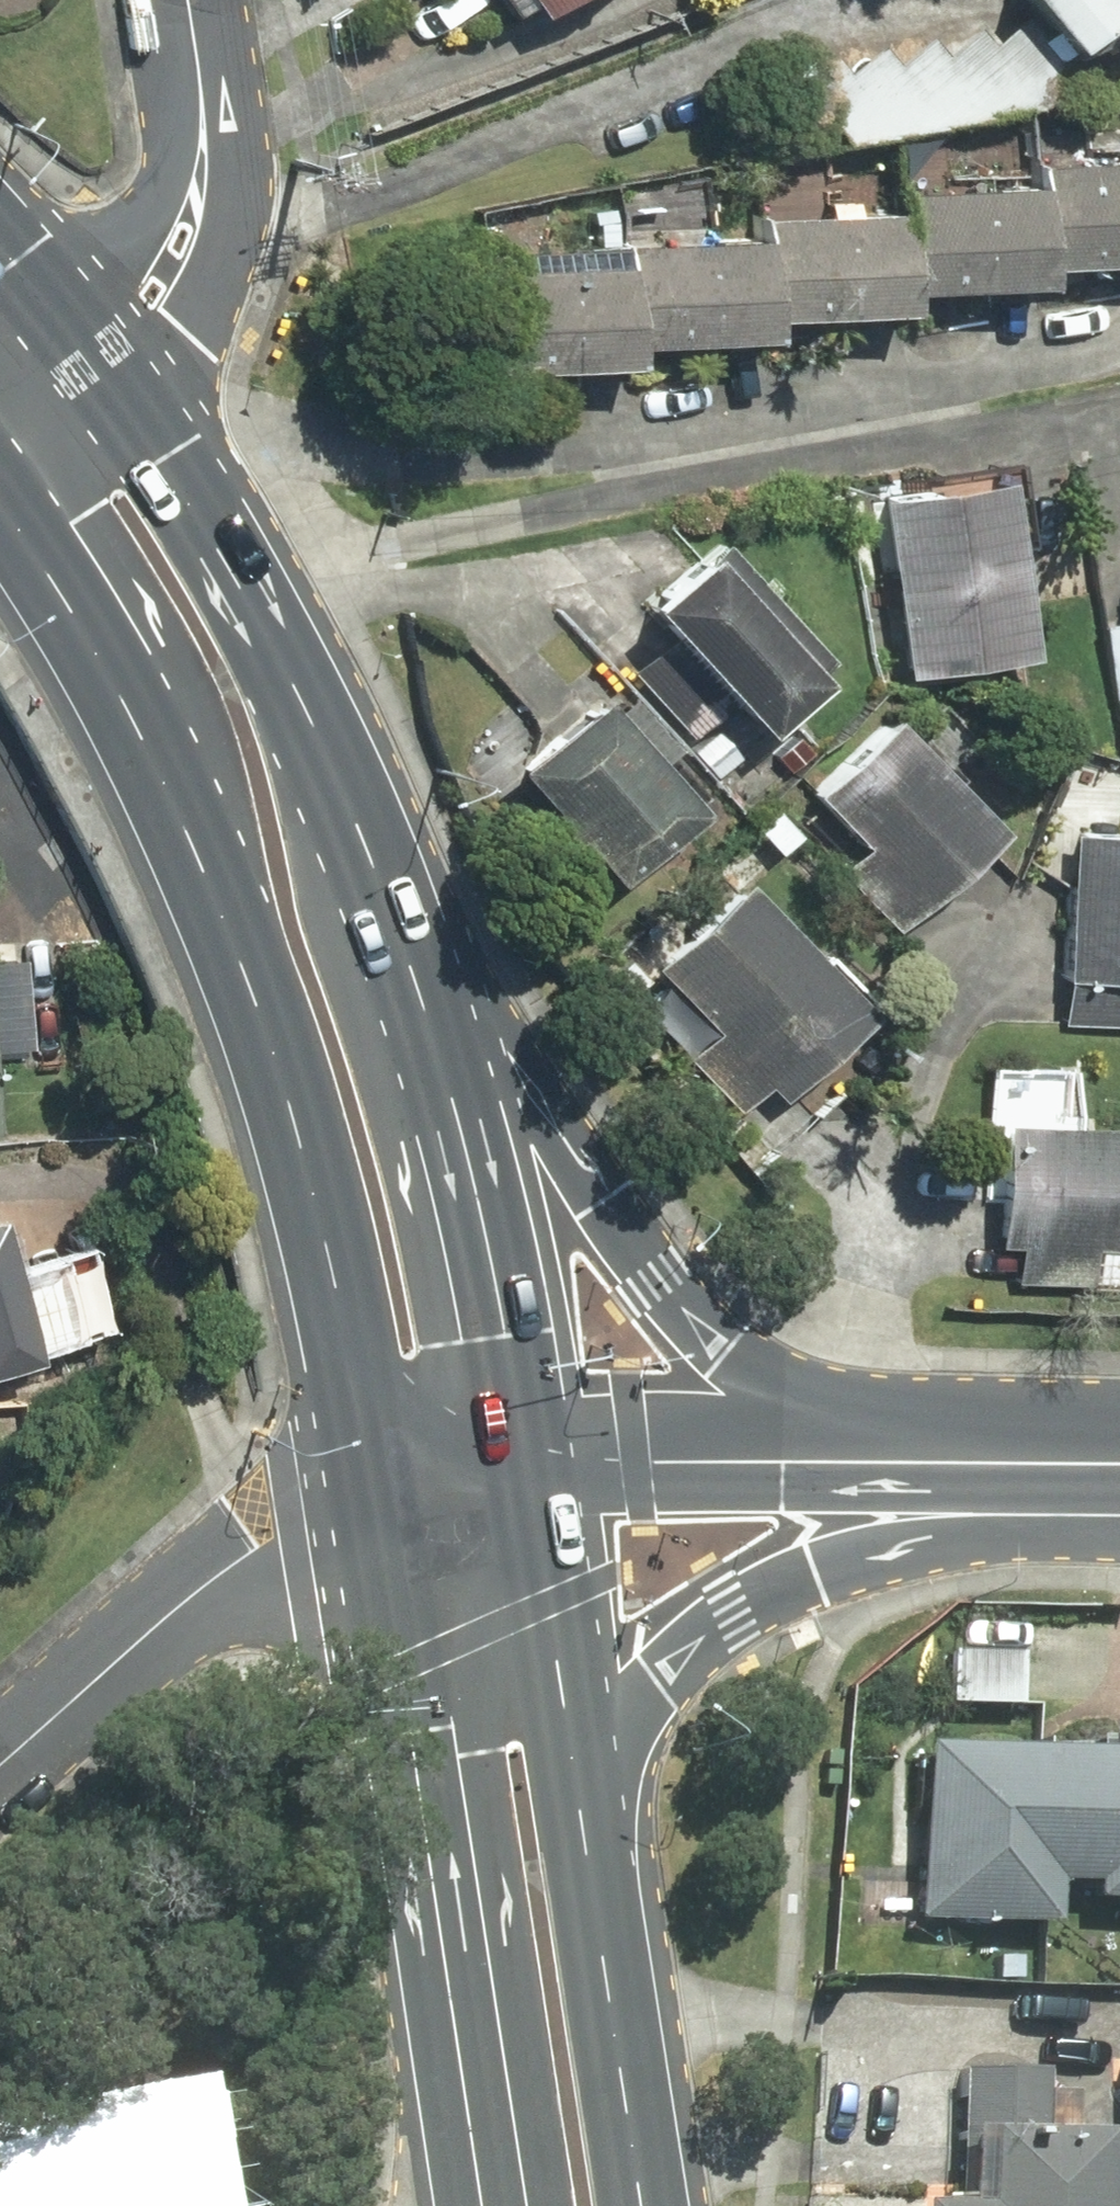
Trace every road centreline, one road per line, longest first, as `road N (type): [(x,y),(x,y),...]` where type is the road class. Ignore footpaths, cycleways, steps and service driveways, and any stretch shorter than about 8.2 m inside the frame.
road 1 (primary): [(381,1495),(337,1287),(258,1013),(144,743),(0,496)]
road 2 (primary): [(408,947),(661,1283),(821,1393),(1007,1463)]
road 3 (primary): [(496,2205),(381,1495)]
road 4 (primary): [(105,365),(291,680),(408,947)]
road 5 (primary): [(1007,1463),(734,1613),(661,1684),(581,1800)]
road 6 (primary): [(408,947),(524,1461)]
road 7 (secondary): [(1007,1463),(524,1461)]
road 8 (residential): [(0,1766),(192,1598),(293,1533),(381,1495)]
road 9 (primary): [(581,1800),(643,2205)]
road 10 (residential): [(188,0),(201,83),(200,182),(170,271),(105,365)]
road 11 (primary): [(524,1461),(581,1800)]
road 12 (primary): [(0,250),(105,365)]
road 13 (secondary): [(381,1495),(524,1461)]
road 14 (residential): [(105,365),(0,440)]

